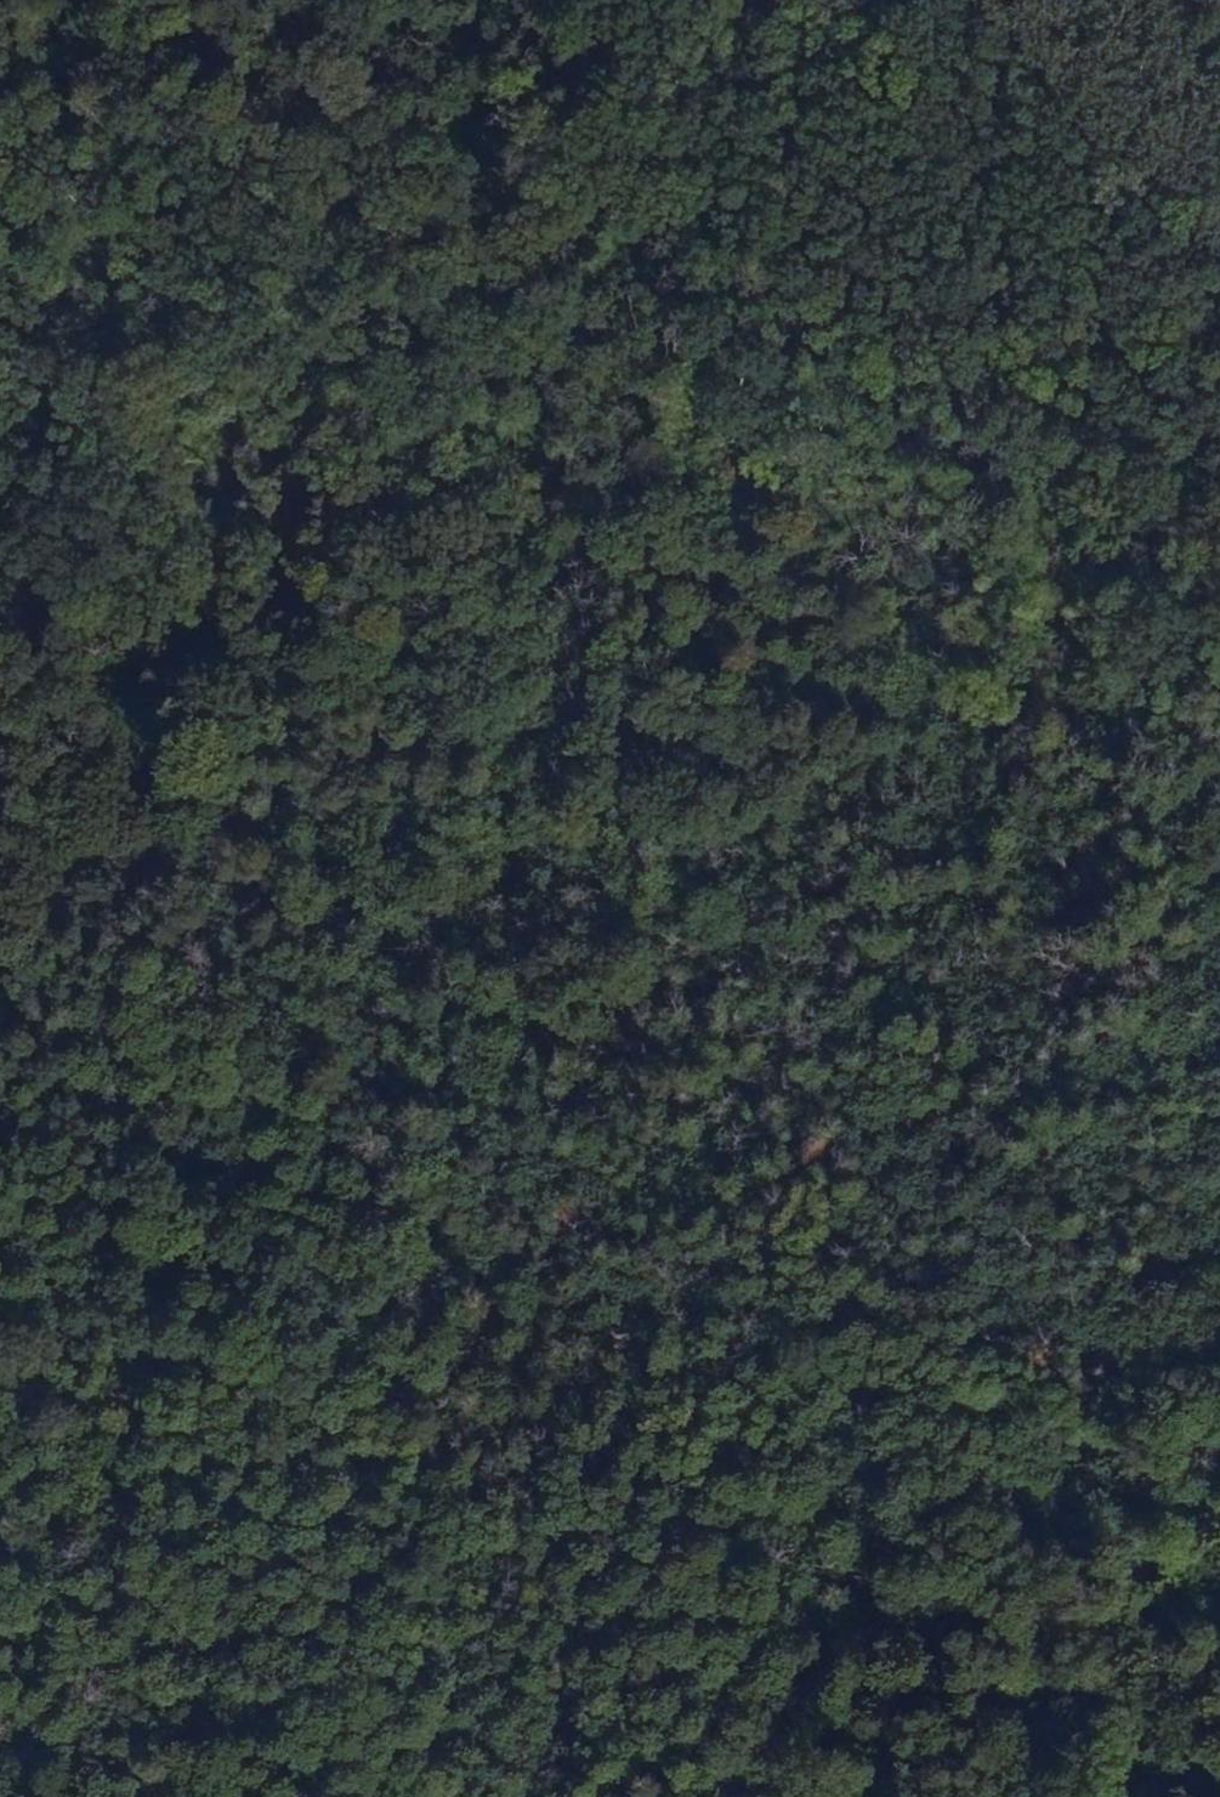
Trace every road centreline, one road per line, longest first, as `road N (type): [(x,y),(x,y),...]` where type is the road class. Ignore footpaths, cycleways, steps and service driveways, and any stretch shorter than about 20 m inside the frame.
road 1 (track): [(1219,786),(1133,735),(1023,691),(739,632),(541,615),(402,635),(263,696),(0,859)]
road 2 (track): [(182,1796),(157,1739),(154,1555),(56,1320),(0,1257)]

